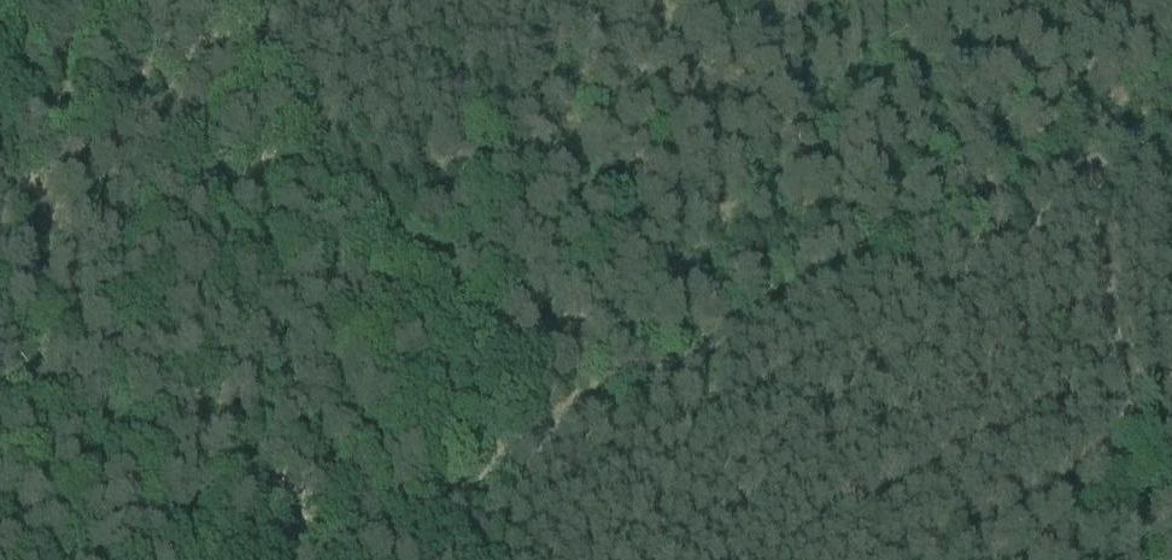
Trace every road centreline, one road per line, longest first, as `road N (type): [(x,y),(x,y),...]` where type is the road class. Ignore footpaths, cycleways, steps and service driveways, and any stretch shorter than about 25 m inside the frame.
road 1 (track): [(1171,421),(1126,433),(1065,159),(547,432)]
road 2 (track): [(458,559),(416,502),(547,432),(235,0)]
road 3 (track): [(416,502),(310,559)]
road 4 (track): [(1065,161),(1171,105)]

